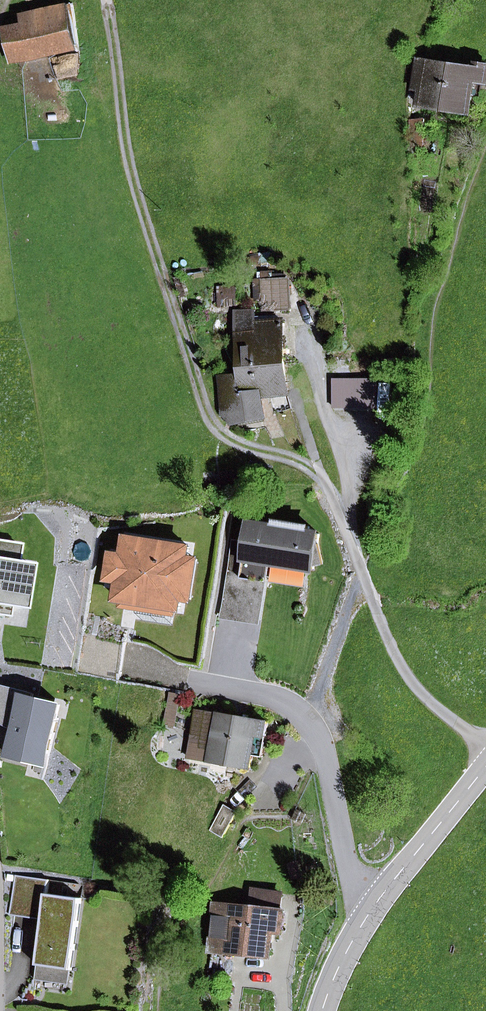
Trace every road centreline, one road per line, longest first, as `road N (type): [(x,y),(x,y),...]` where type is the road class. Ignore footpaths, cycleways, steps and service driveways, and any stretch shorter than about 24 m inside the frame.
road 1 (tertiary): [(485,766),(373,908),(323,1010)]

